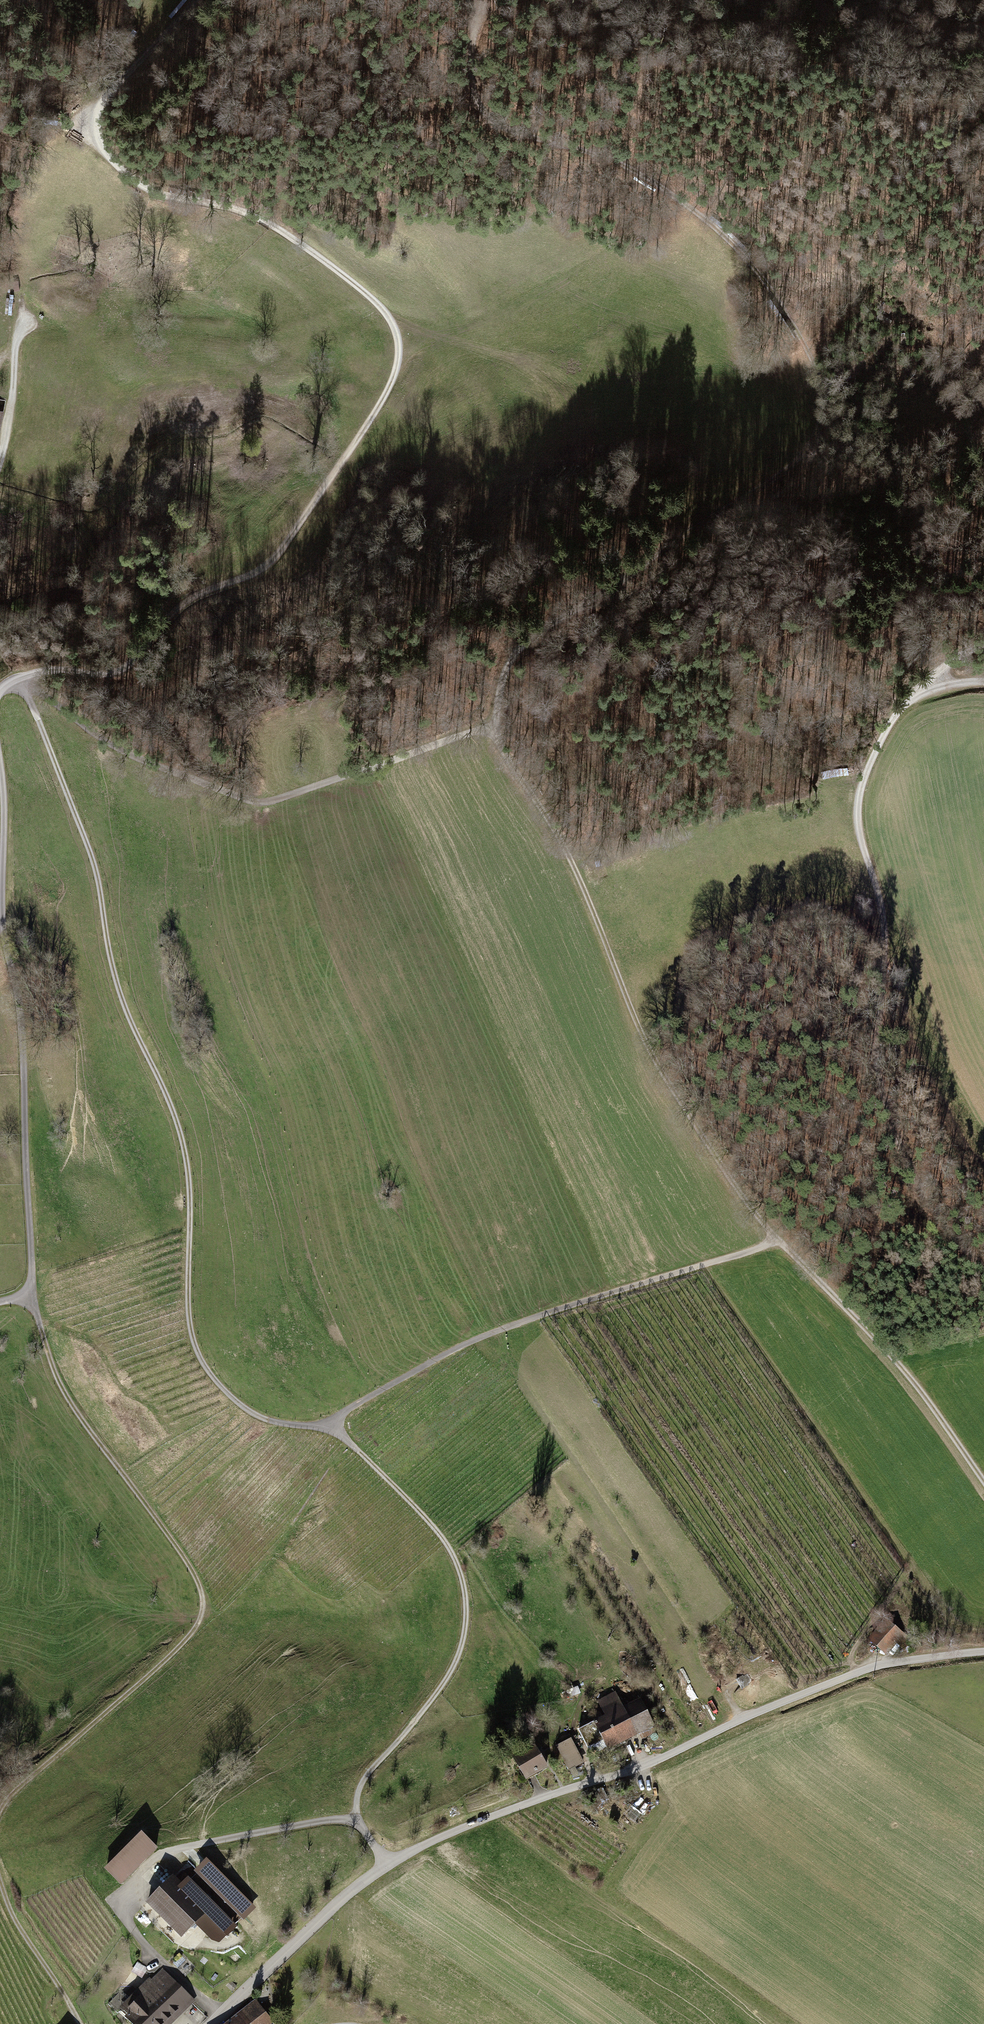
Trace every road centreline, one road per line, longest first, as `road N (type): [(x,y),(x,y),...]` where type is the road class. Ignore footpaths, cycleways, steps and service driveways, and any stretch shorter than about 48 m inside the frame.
road 1 (track): [(482,0),(470,79),(486,113),(531,137),(614,159),(676,193),(740,249),(818,368),(822,418),(809,448),(785,473),(515,650),(495,736),(571,854),(639,1028),(742,1204),(887,1348),(983,1483)]
road 2 (track): [(18,679),(90,856),(111,972),(185,1149),(195,1346),(232,1398),(262,1418),(321,1425),(347,1439),(446,1540),(466,1591),(459,1657),(363,1780),(355,1823)]
road 3 (track): [(0,761),(3,926),(20,1004),(33,1294),(63,1390),(187,1560),(203,1606),(185,1641),(39,1768),(0,1814)]
road 4 (track): [(194,0),(103,103),(100,142),(143,187),(237,208),(317,254),(387,312),(398,361),(362,433),(258,573),(197,594),(126,669),(18,679)]
road 5 (track): [(983,680),(929,688),(910,701),(873,755),(858,818),(883,911),(904,1179),(915,1203),(983,1269)]
road 6 (unclassified): [(387,1865),(463,1827),(653,1763),(861,1670),(983,1652)]
road 7 (track): [(18,679),(105,741),(257,802),(473,732),(495,736)]
road 8 (track): [(321,1425),(480,1335),(782,1241)]
road 9 (residential): [(387,1865),(335,1904),(212,2023)]
road 10 (track): [(0,1884),(80,2023)]
road 11 (track): [(0,463),(18,340),(30,318)]
road 12 (track): [(983,212),(956,170),(951,140),(983,100)]

